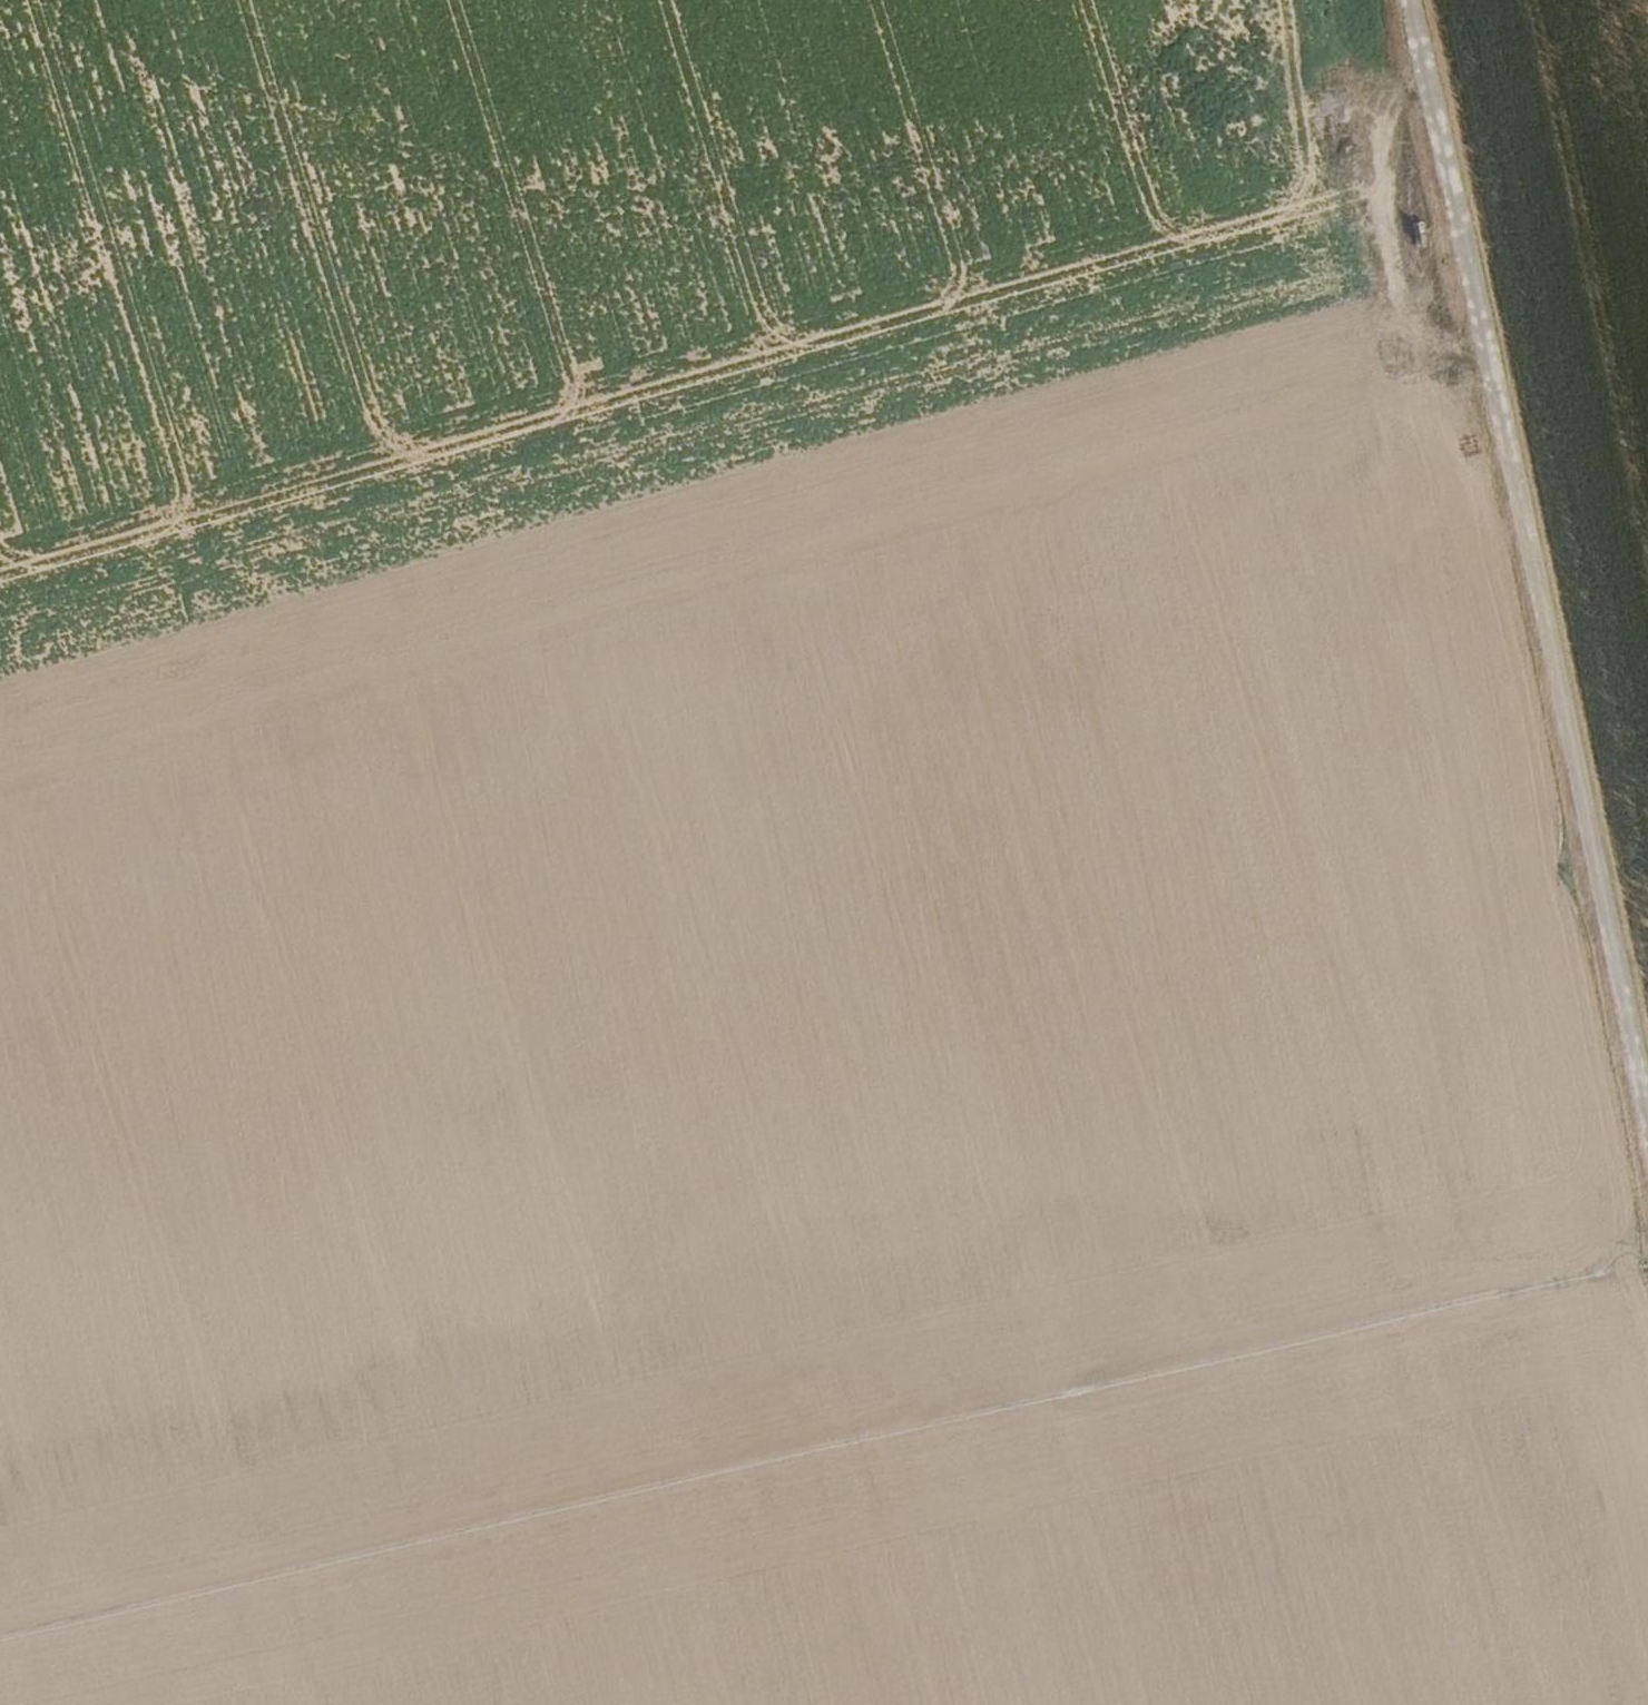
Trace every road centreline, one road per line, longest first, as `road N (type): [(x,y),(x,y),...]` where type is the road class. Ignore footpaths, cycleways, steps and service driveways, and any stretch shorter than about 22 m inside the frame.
road 1 (track): [(1412,0),(1647,1104)]

